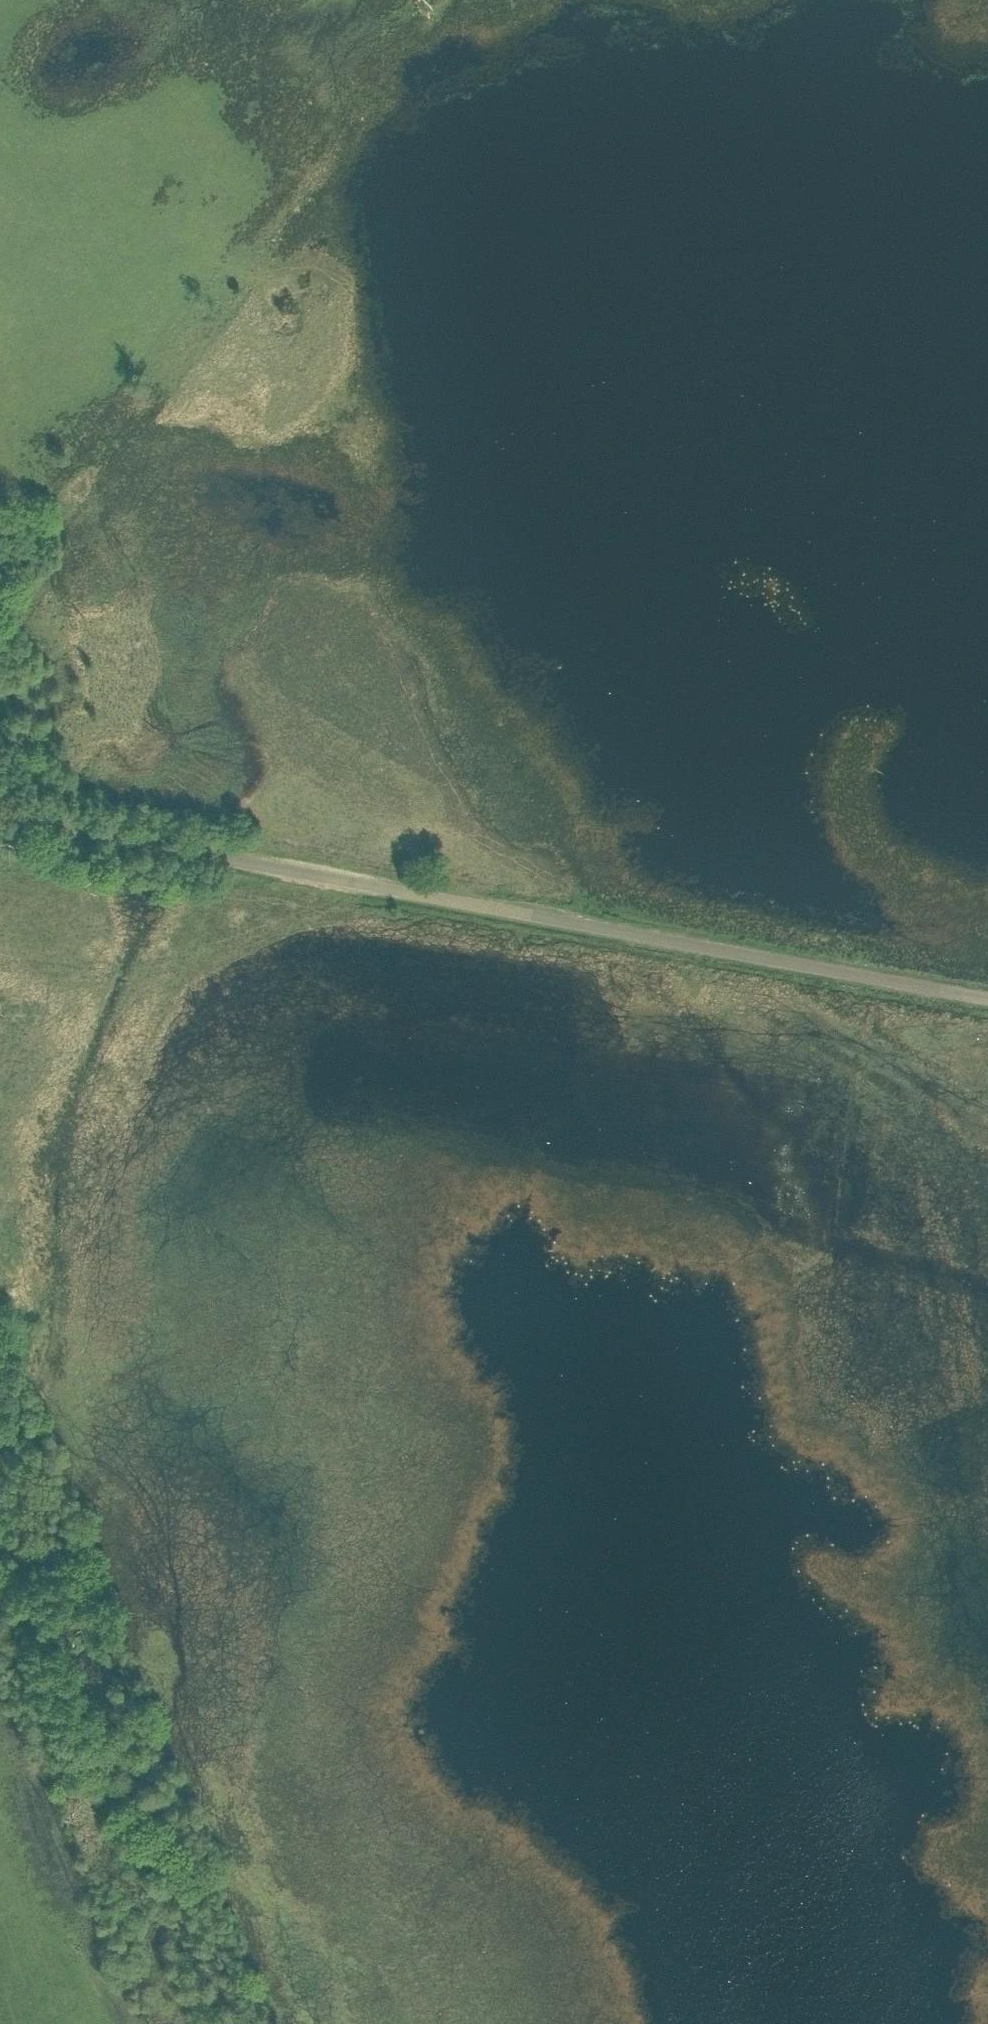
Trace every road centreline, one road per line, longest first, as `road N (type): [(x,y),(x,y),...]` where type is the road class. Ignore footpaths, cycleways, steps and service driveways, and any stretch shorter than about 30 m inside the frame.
road 1 (unclassified): [(987,1001),(0,815)]

